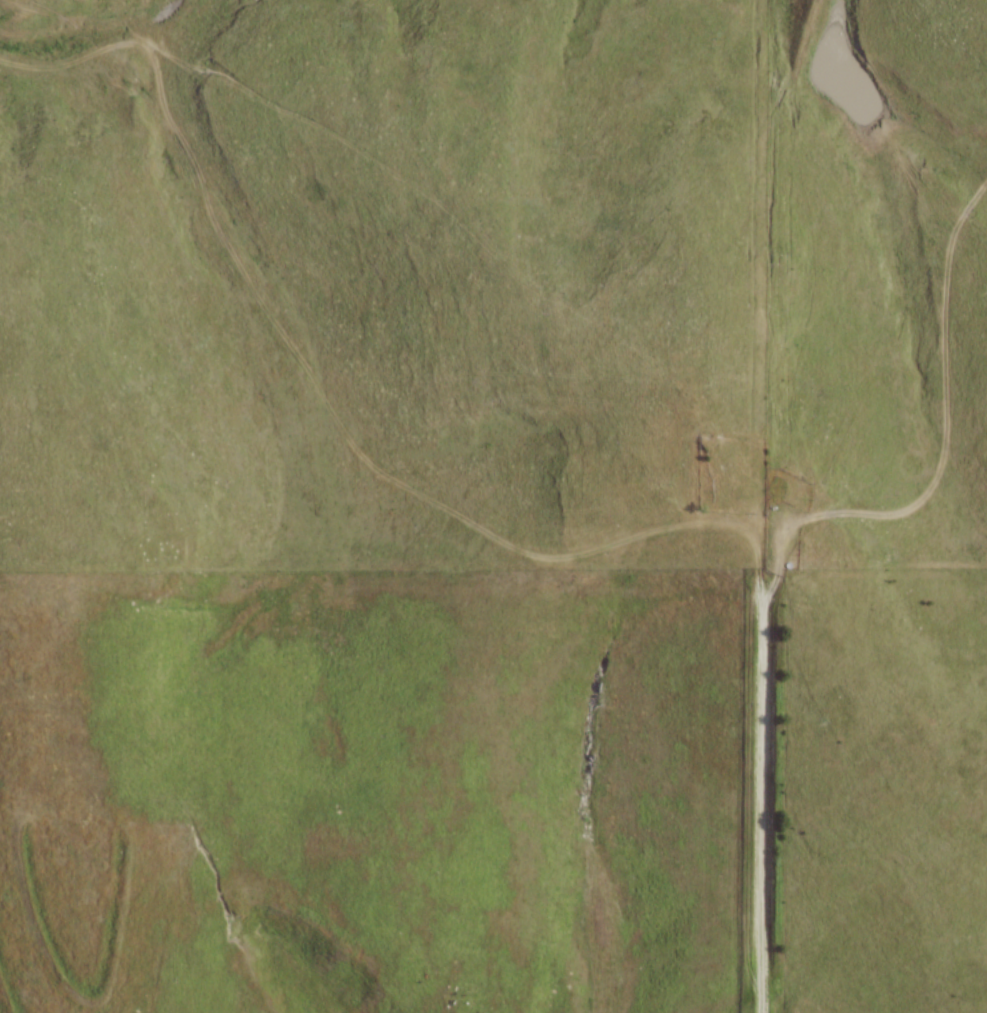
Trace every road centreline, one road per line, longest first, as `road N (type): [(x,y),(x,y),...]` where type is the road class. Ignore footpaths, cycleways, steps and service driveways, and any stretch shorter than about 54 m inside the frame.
road 1 (residential): [(759,1012),(764,580)]

